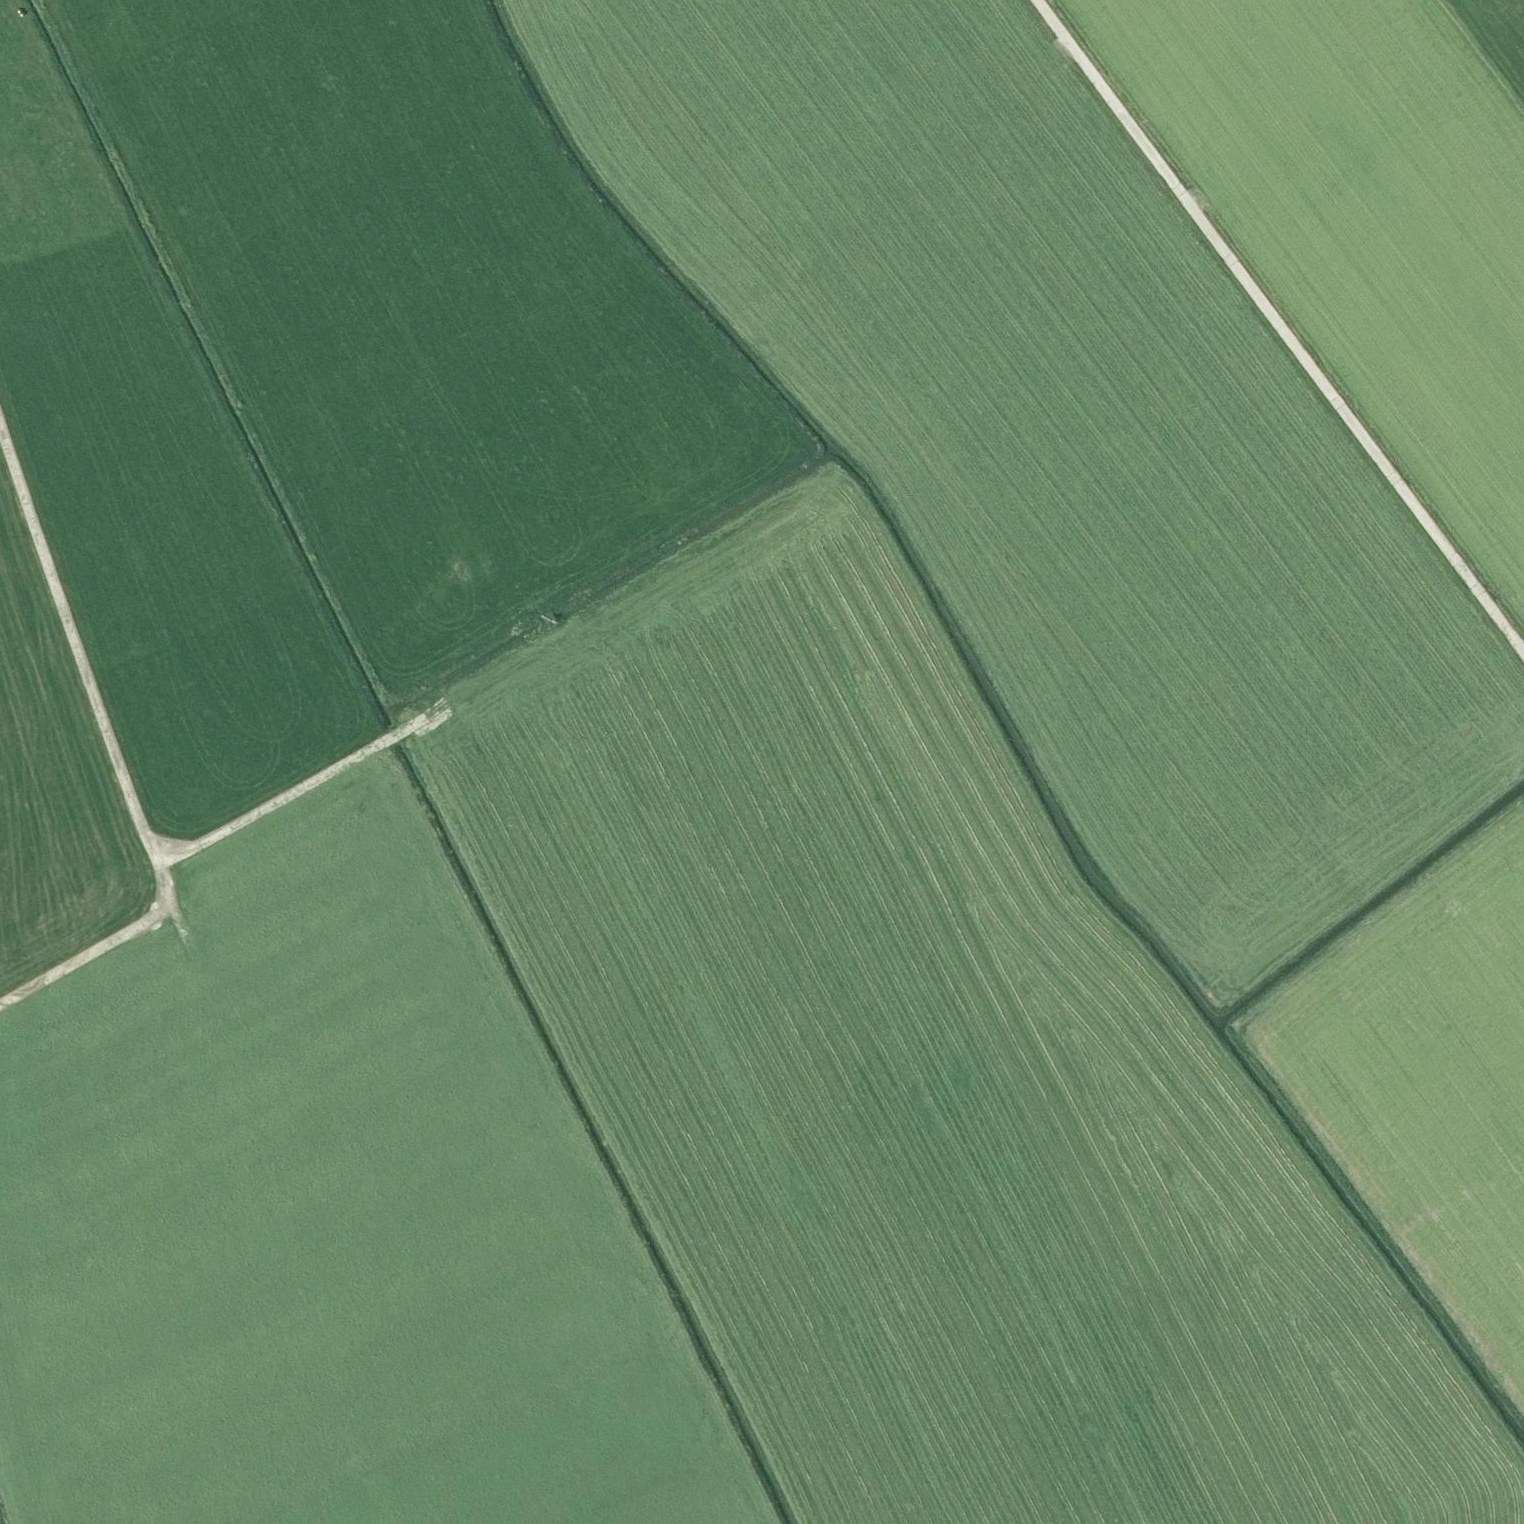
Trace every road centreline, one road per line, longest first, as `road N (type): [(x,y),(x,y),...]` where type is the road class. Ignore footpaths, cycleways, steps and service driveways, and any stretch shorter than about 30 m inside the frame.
road 1 (track): [(1038,0),(1523,653)]
road 2 (track): [(0,1004),(172,907),(0,423)]

